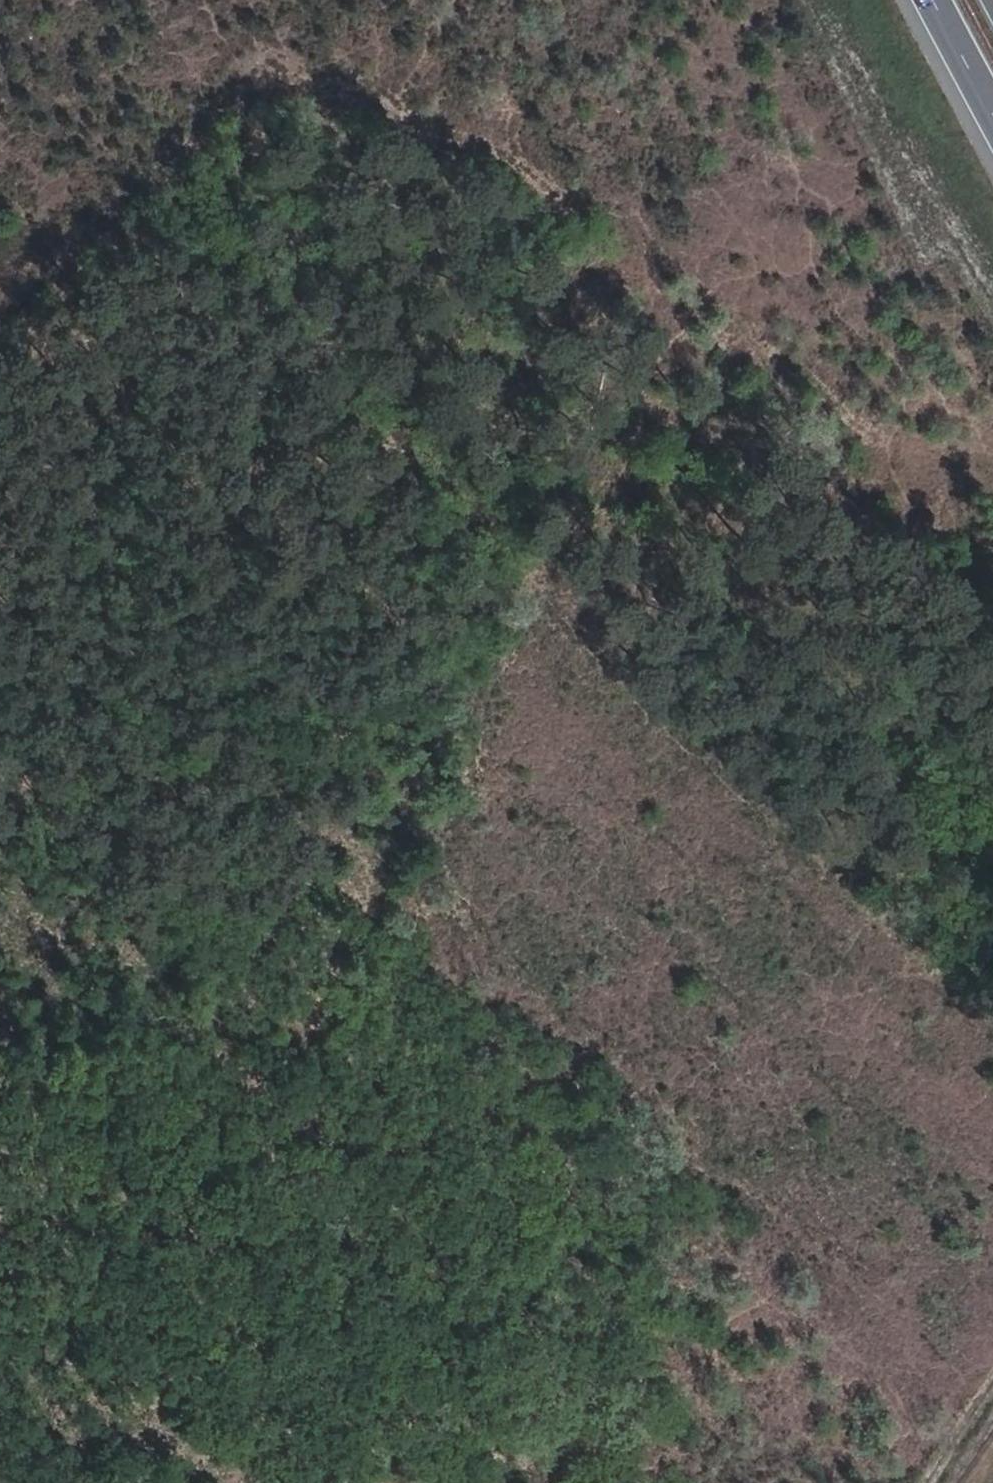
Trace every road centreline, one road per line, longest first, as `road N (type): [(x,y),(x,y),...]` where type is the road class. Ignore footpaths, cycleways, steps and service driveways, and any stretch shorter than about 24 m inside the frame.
road 1 (motorway): [(936,0),(992,113)]

